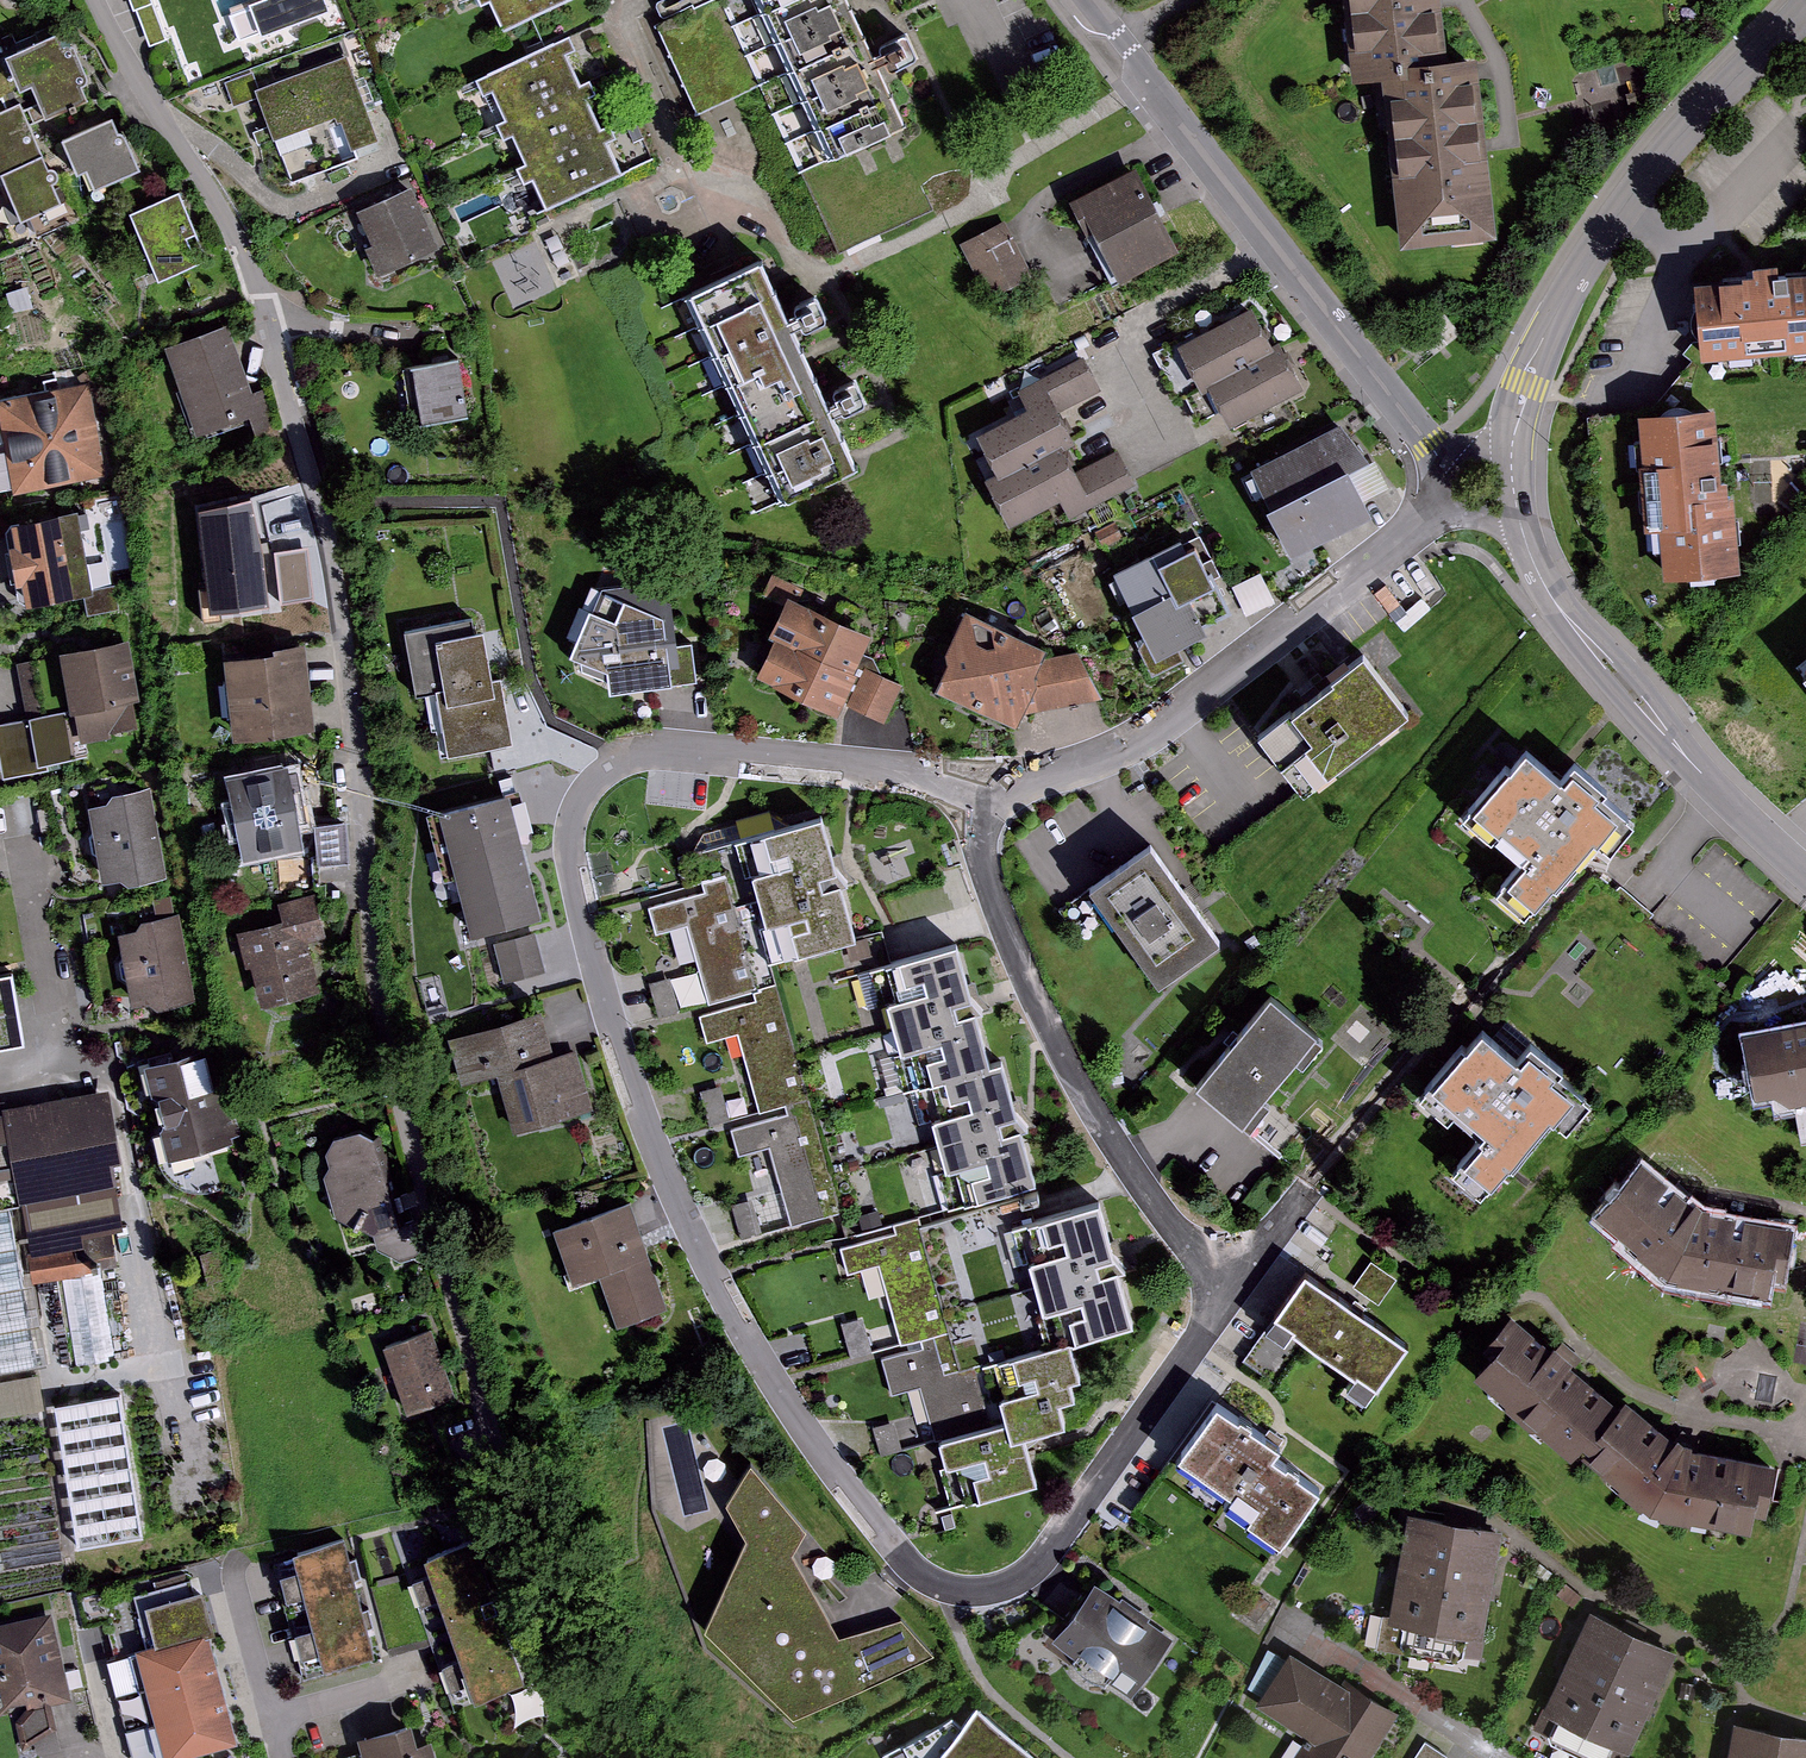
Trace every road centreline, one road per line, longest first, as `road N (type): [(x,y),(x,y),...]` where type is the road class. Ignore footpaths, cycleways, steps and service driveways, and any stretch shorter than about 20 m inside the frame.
road 1 (residential): [(970,784),(860,778),(650,745),(614,752),(580,788),(565,835),(589,957),(651,1147),(699,1252),(797,1421),(884,1541),(926,1581),(967,1592),(1021,1577),(1046,1555),(1234,1283)]
road 2 (residential): [(97,0),(119,53),(201,181),(270,312),(318,550),(361,946),(402,1149),(500,1488)]
road 3 (residential): [(1234,1283),(1151,1199),(1090,1107),(999,914),(970,784)]
road 4 (residential): [(1430,451),(1074,0)]
road 5 (residential): [(1431,516),(1179,720),(1127,752),(1056,778),(970,784)]
road 6 (tertiary): [(1799,0),(1709,95),(1624,203),(1566,292),(1513,426)]
road 7 (tertiary): [(1526,543),(1558,603),(1625,686),(1722,795),(1805,873)]
road 8 (residential): [(1298,1634),(1496,1757)]
road 9 (residential): [(281,1757),(234,1578),(241,1554)]

